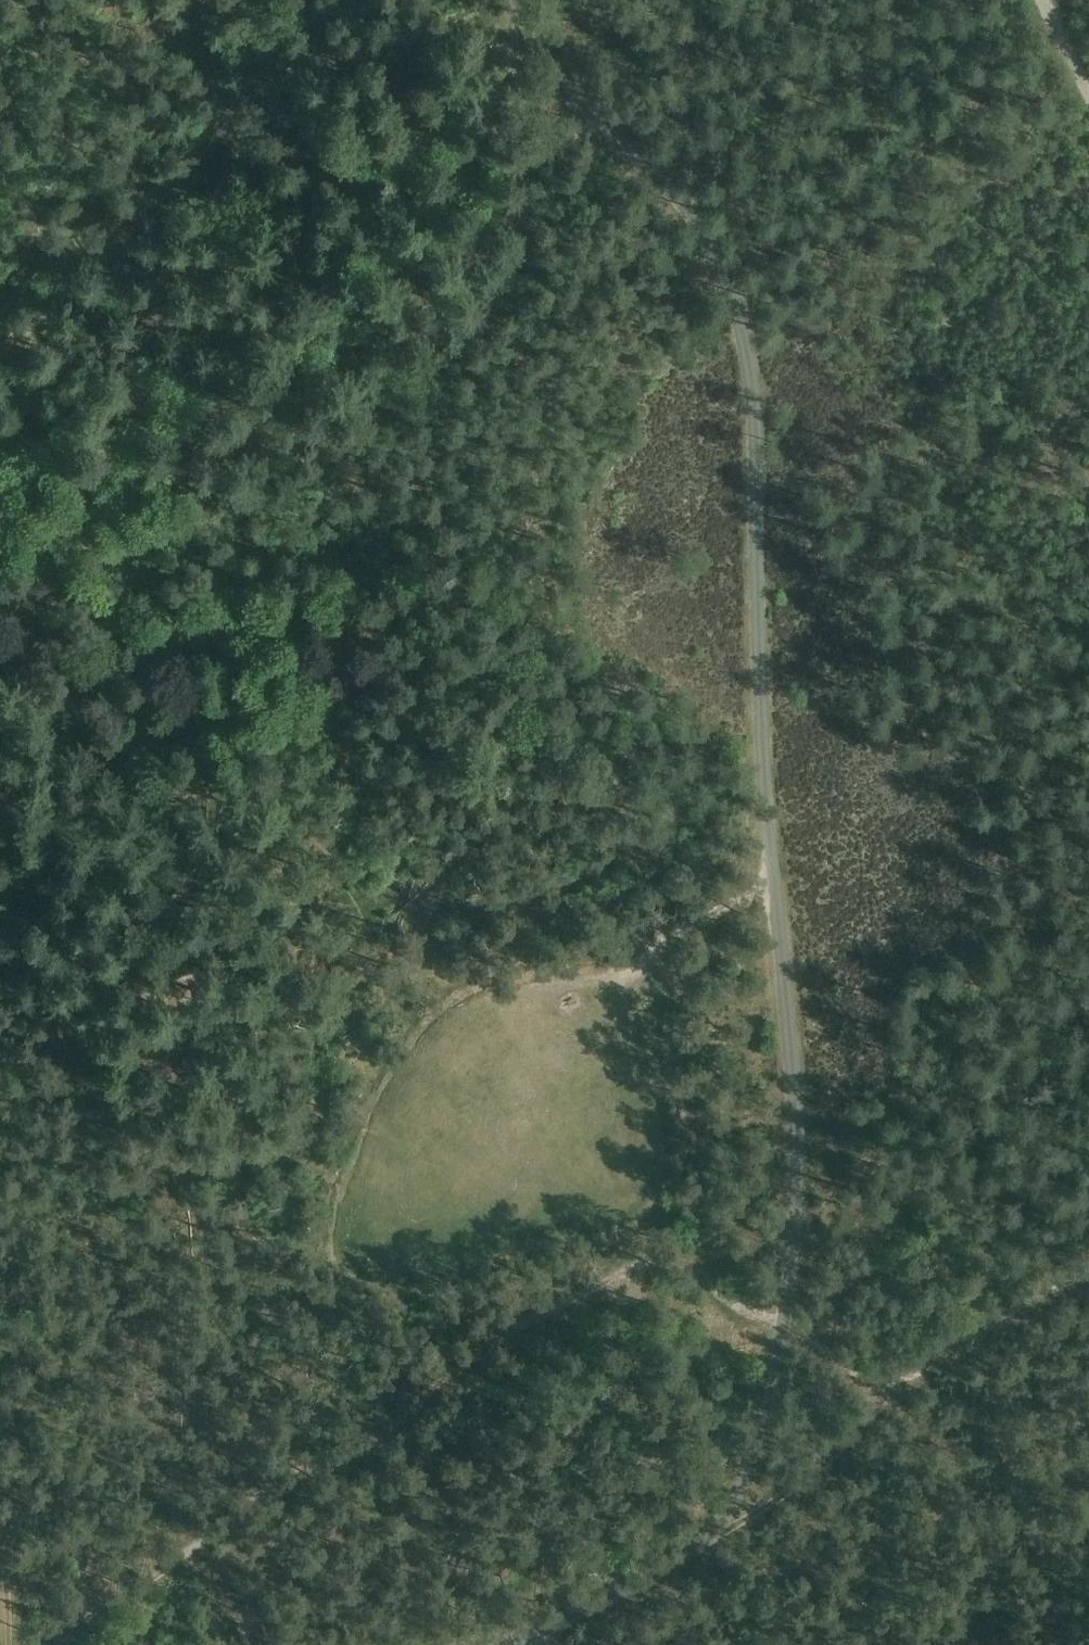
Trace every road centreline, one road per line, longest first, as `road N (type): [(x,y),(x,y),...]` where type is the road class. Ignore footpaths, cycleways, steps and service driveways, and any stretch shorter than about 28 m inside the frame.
road 1 (unclassified): [(487,1644),(613,1595),(705,1540),(732,1504),(778,1364),(796,1122),(755,610),(751,370),(698,218),(600,128),(520,0)]
road 2 (track): [(705,1540),(784,1493),(908,1380)]

